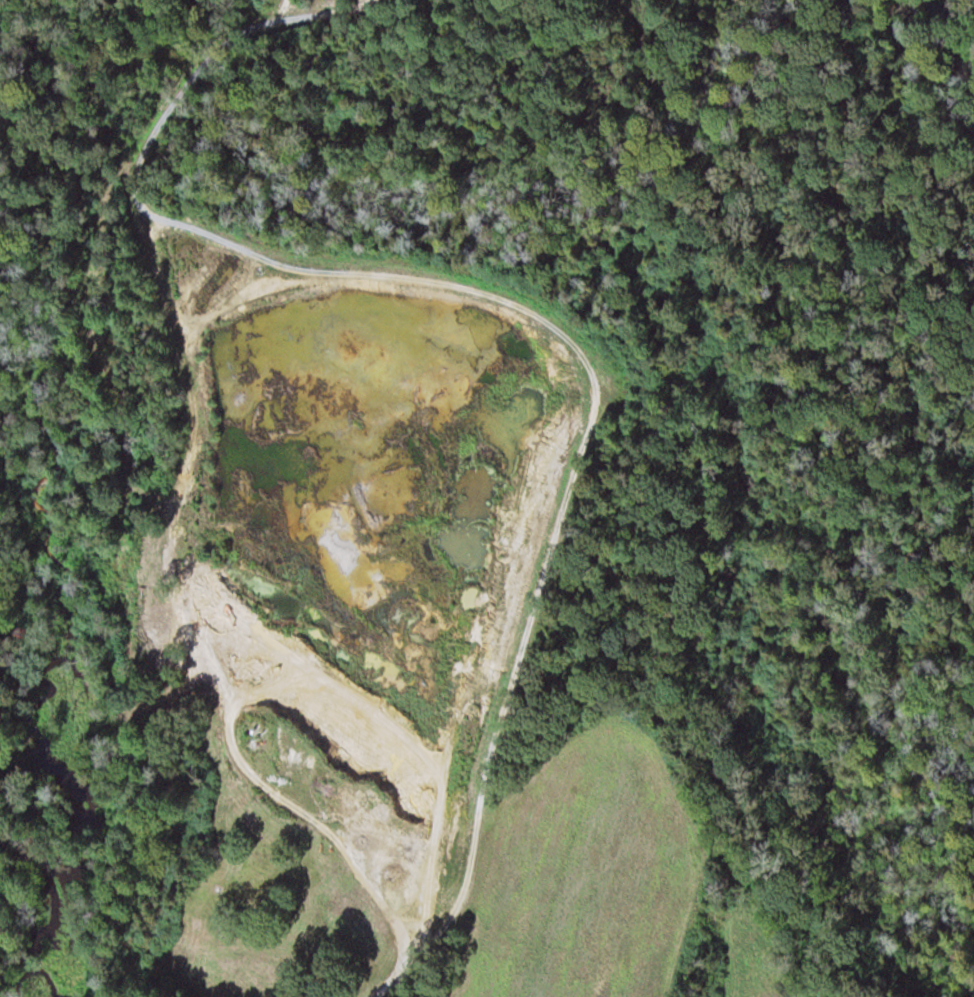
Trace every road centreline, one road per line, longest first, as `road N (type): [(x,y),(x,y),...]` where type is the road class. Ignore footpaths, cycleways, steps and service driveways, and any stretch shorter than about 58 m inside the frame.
road 1 (residential): [(383,996),(397,966),(413,804),(397,762)]

